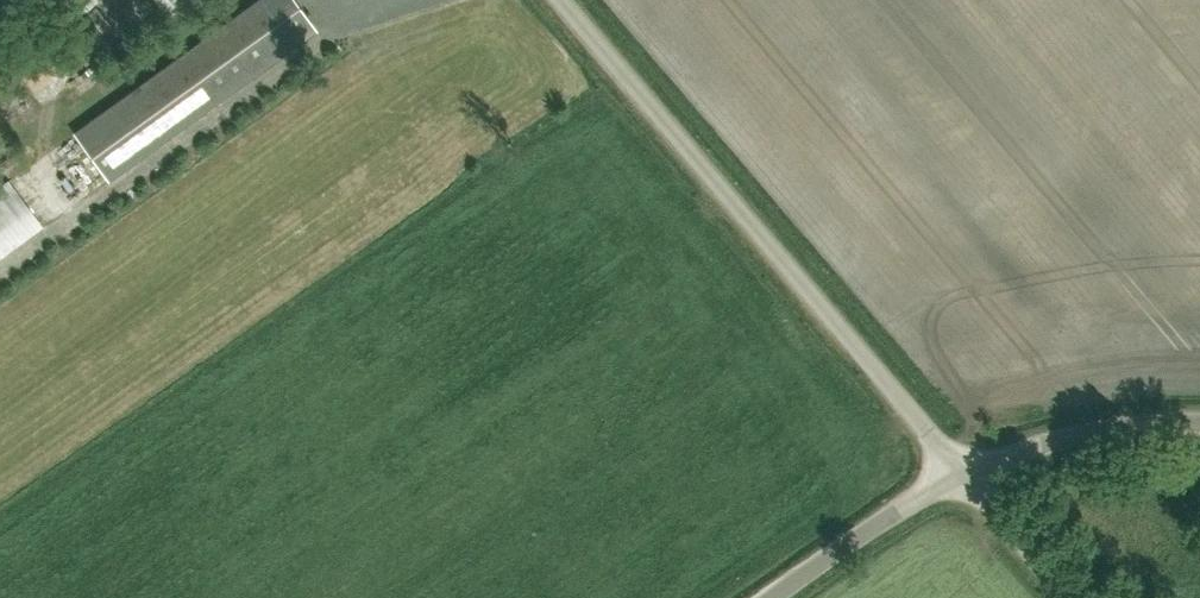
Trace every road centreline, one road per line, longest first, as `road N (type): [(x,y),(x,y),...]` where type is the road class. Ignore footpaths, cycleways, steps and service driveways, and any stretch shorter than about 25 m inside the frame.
road 1 (unclassified): [(958,473),(557,0)]
road 2 (tertiary): [(1199,431),(1078,437),(958,473)]
road 3 (tertiary): [(773,597),(958,473)]
road 4 (unclassified): [(1068,597),(958,473)]

